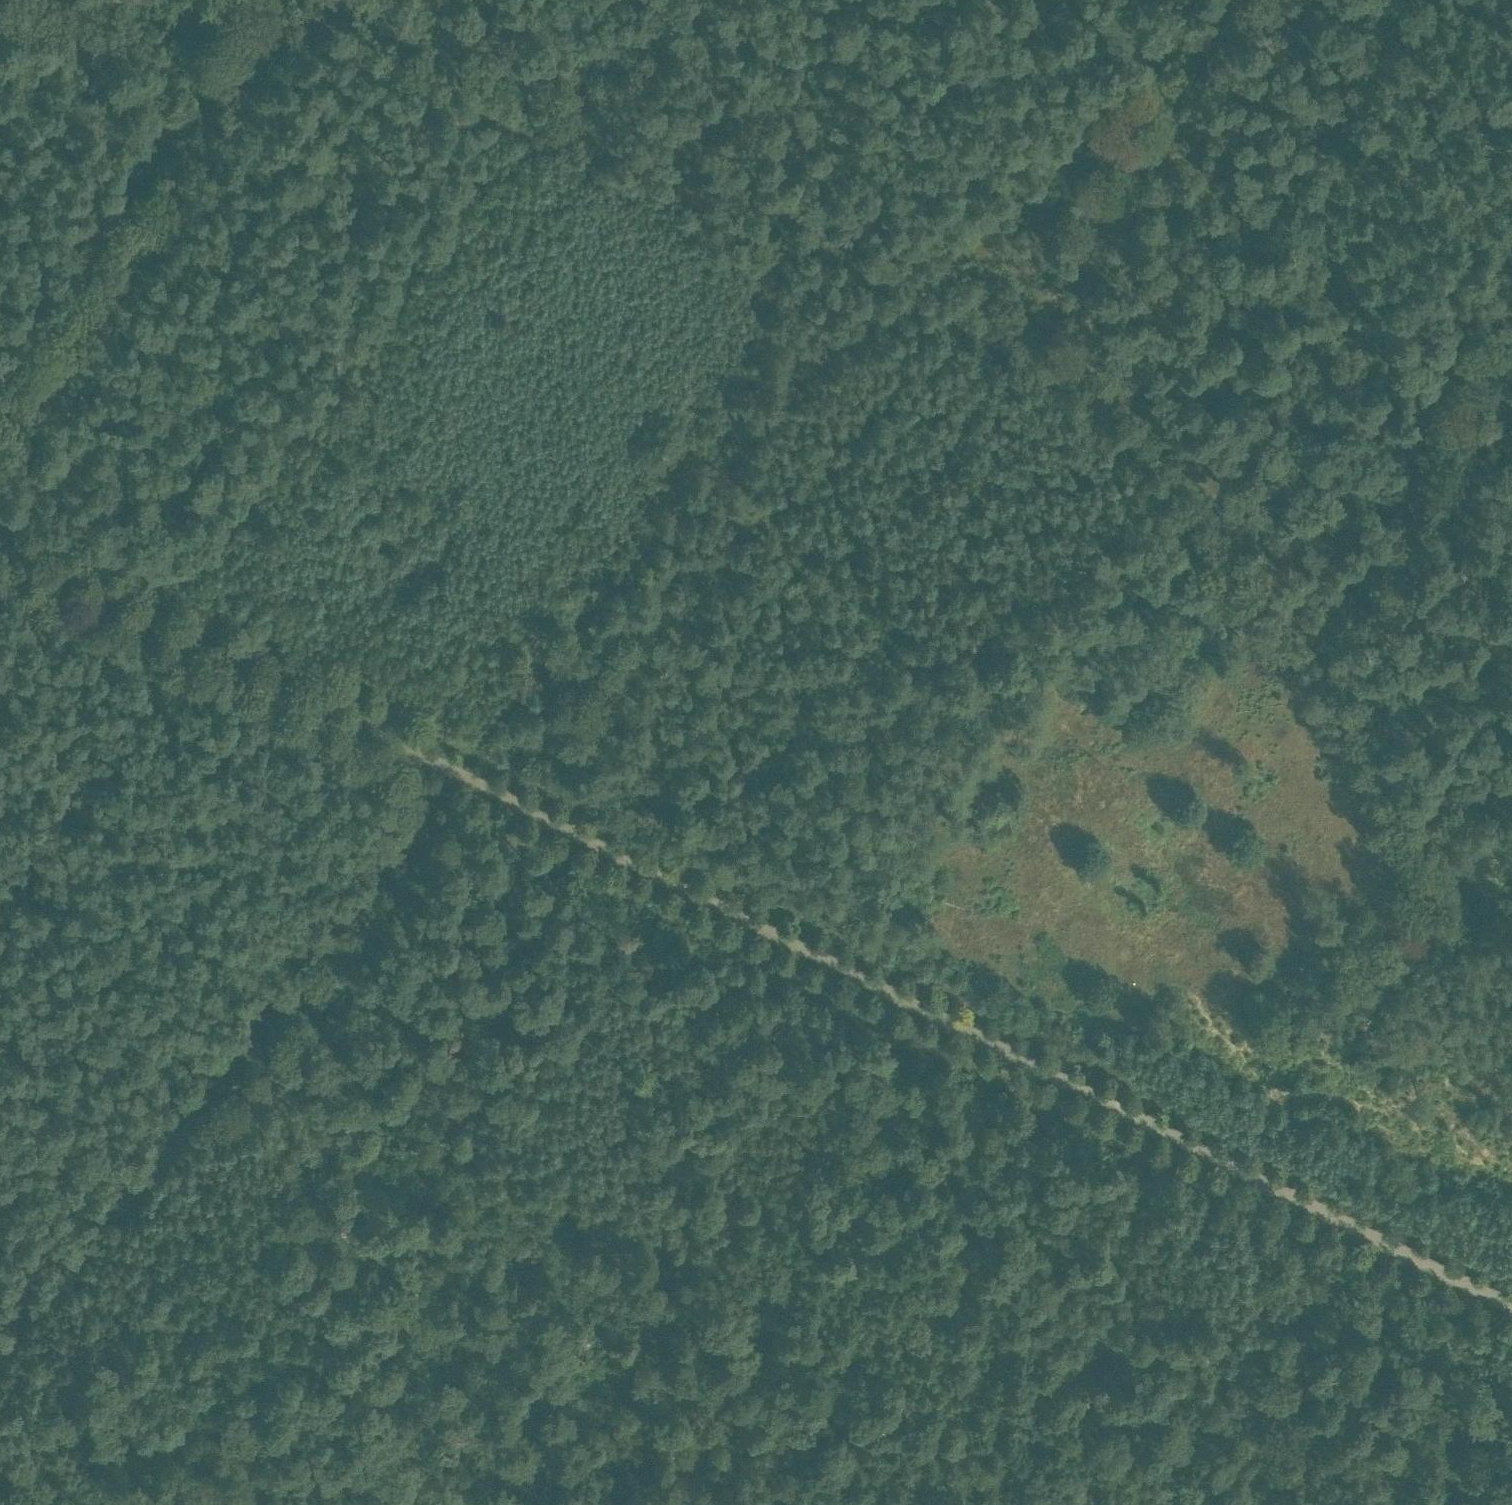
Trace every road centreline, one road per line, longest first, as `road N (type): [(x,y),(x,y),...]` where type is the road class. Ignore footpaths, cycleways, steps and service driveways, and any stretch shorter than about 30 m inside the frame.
road 1 (track): [(1214,0),(1122,102),(657,557),(457,777),(69,1288)]
road 2 (unclassified): [(1511,1307),(0,545)]
road 3 (track): [(247,11),(294,2),(872,340)]

